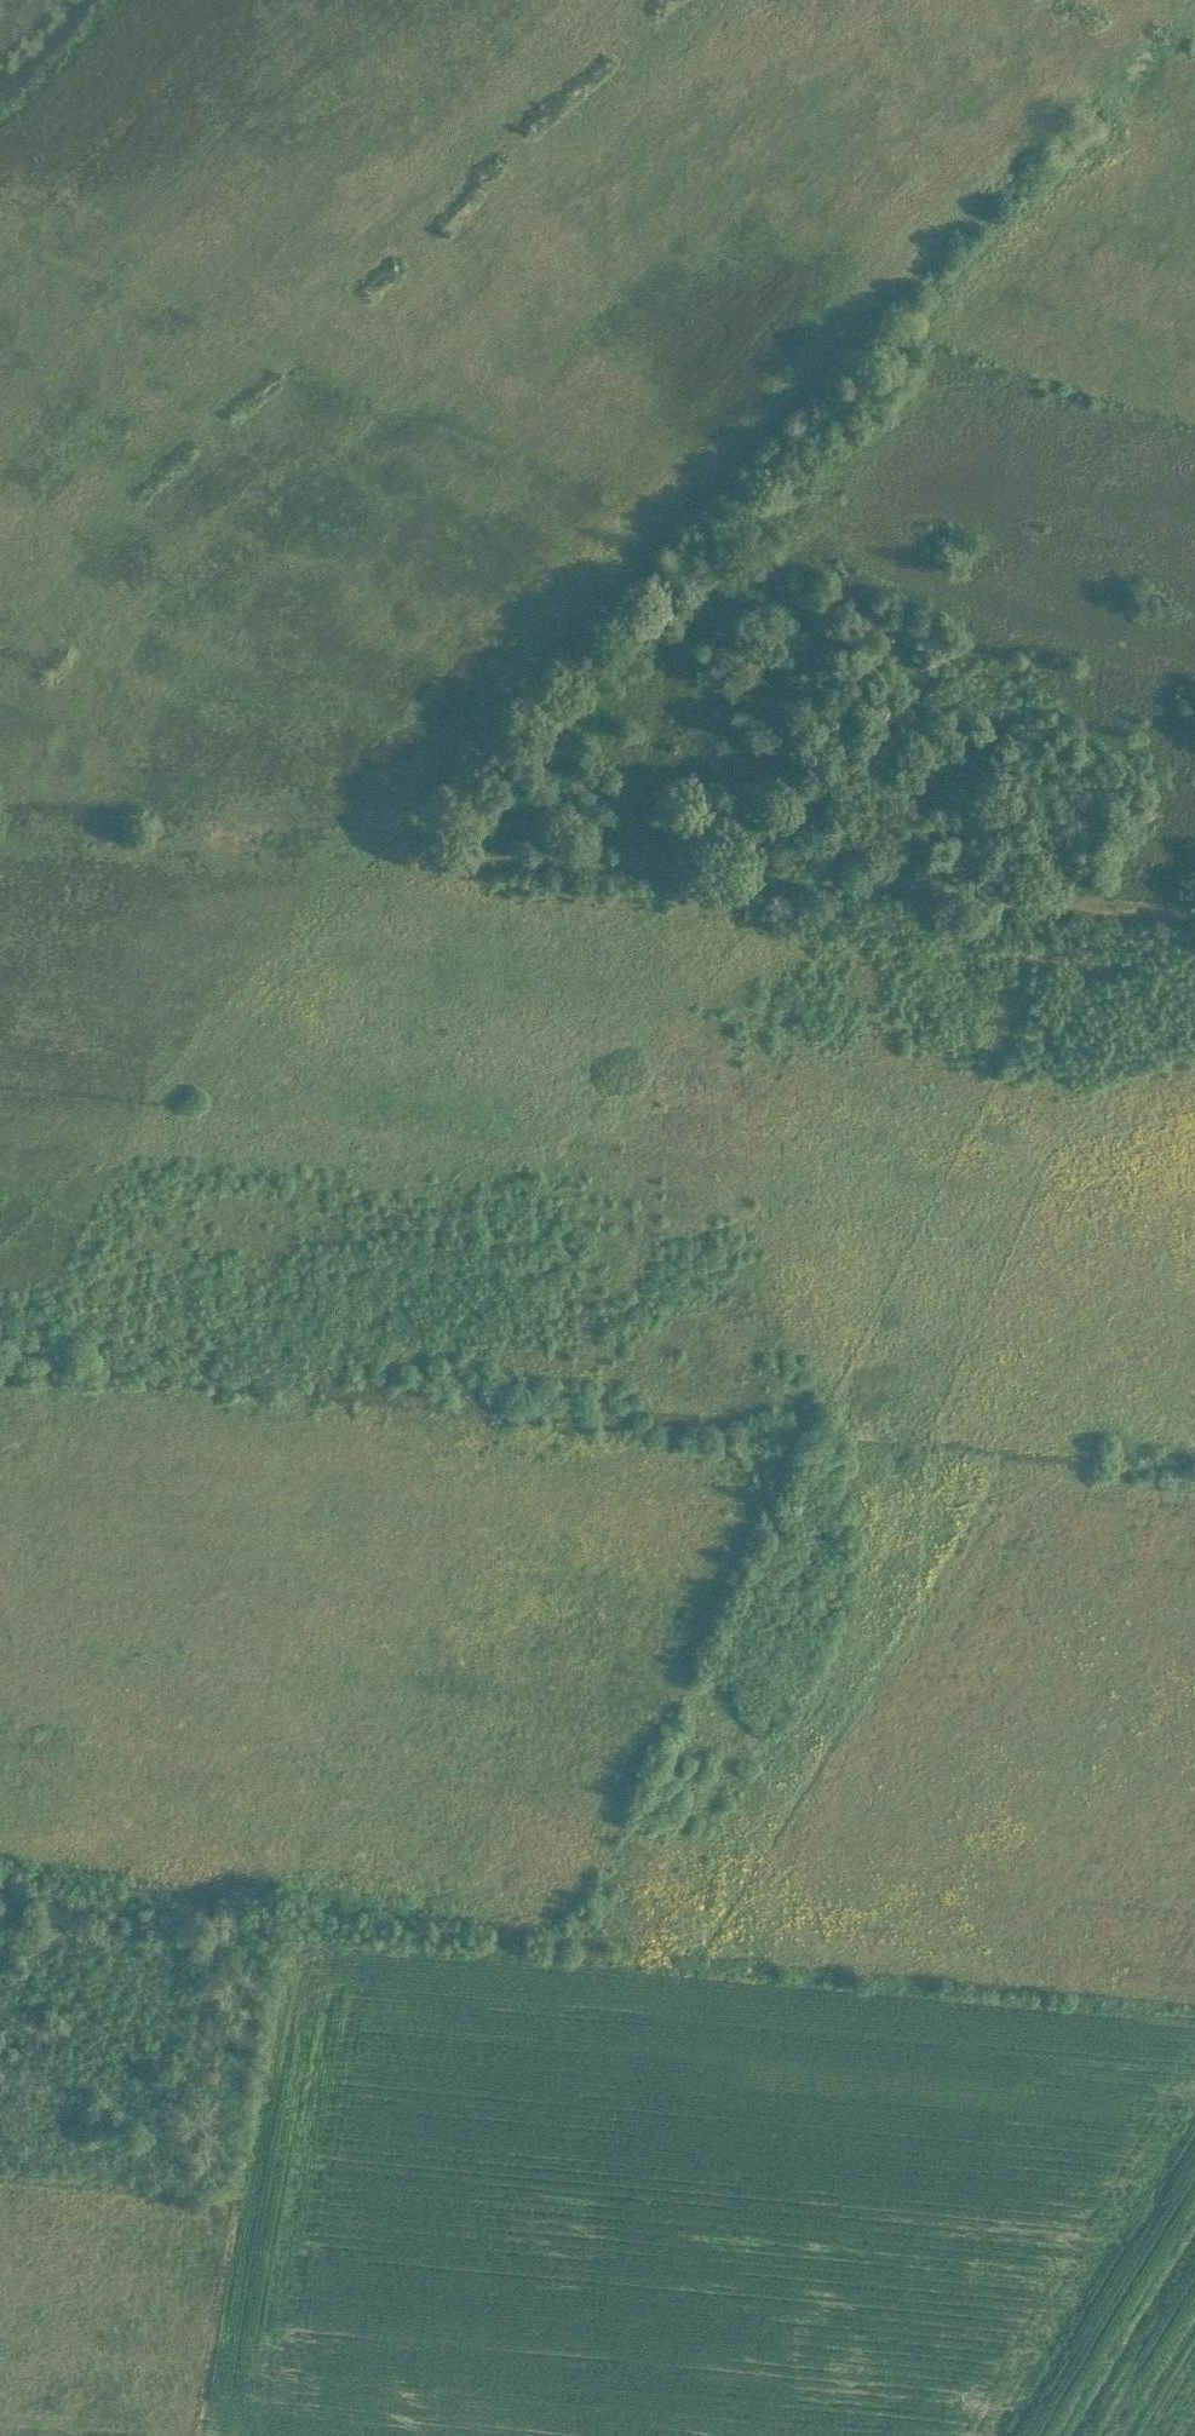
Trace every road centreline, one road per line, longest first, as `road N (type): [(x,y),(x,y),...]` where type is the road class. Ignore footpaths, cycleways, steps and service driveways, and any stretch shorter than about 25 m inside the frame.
road 1 (track): [(0,2418),(158,2435)]

